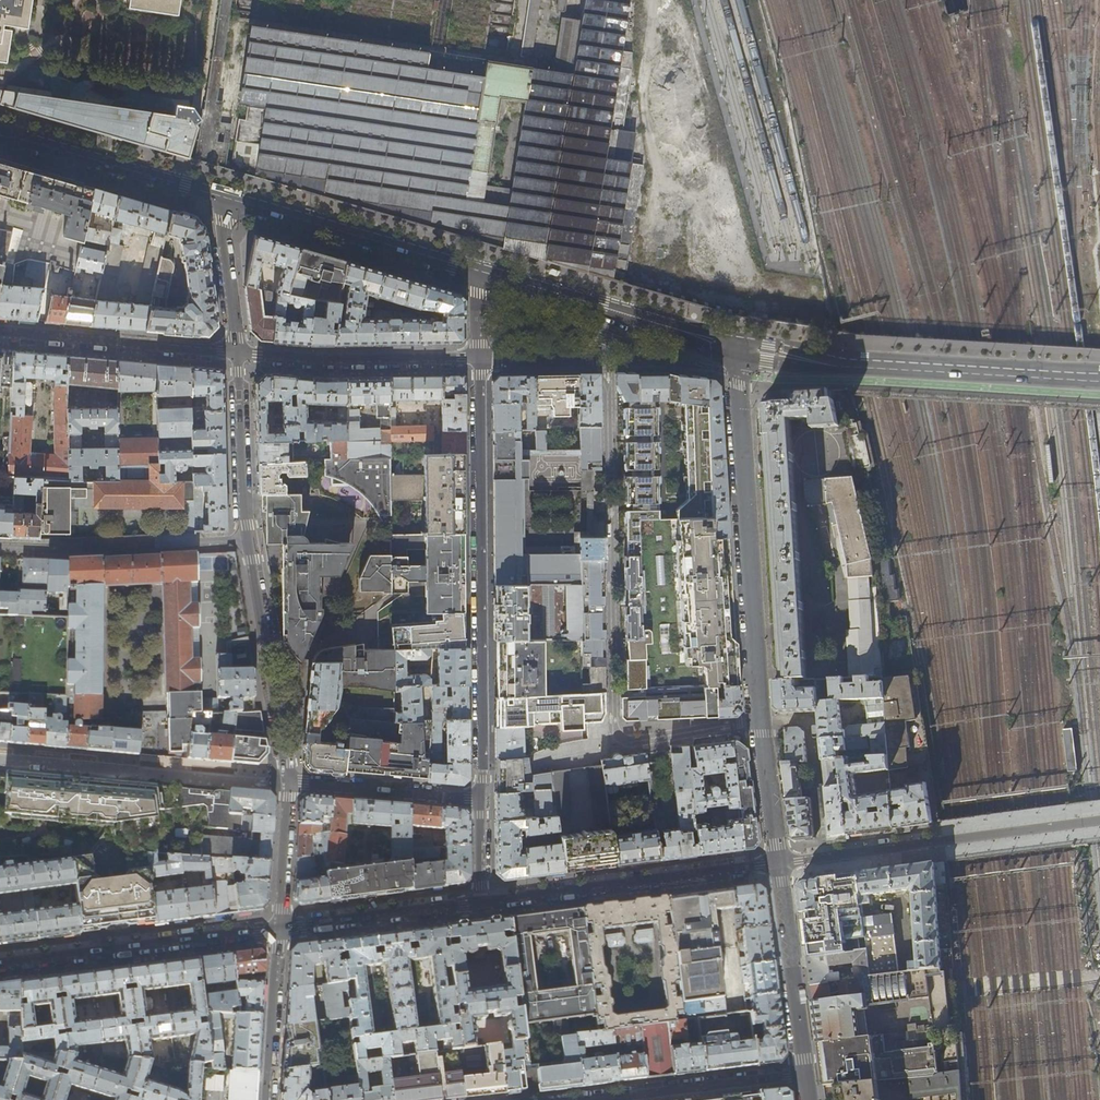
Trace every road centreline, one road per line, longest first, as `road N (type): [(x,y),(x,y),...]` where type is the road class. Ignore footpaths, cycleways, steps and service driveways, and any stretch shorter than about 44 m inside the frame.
road 1 (residential): [(735,346),(760,721),(778,864)]
road 2 (residential): [(478,360),(482,799)]
road 3 (residential): [(288,782),(247,525),(238,355)]
road 4 (secondary): [(1099,377),(835,364),(735,346)]
road 5 (tertiary): [(778,864),(1099,821)]
road 6 (tertiary): [(778,864),(484,903)]
road 7 (tertiary): [(280,928),(0,964)]
road 8 (secondary): [(479,271),(217,196)]
road 9 (secondary): [(735,346),(479,271)]
road 10 (residential): [(478,360),(238,355)]
road 11 (residential): [(0,335),(238,355)]
road 12 (secondary): [(217,196),(0,135)]
road 13 (residential): [(778,864),(806,1075)]
road 14 (tertiary): [(484,903),(280,928)]
road 15 (residential): [(605,1099),(806,1075)]
road 16 (residential): [(482,799),(288,782)]
road 17 (residential): [(268,1099),(280,928)]
road 18 (residential): [(238,355),(217,196)]
road 19 (residential): [(280,928),(288,782)]
road 20 (track): [(1099,983),(970,987)]

